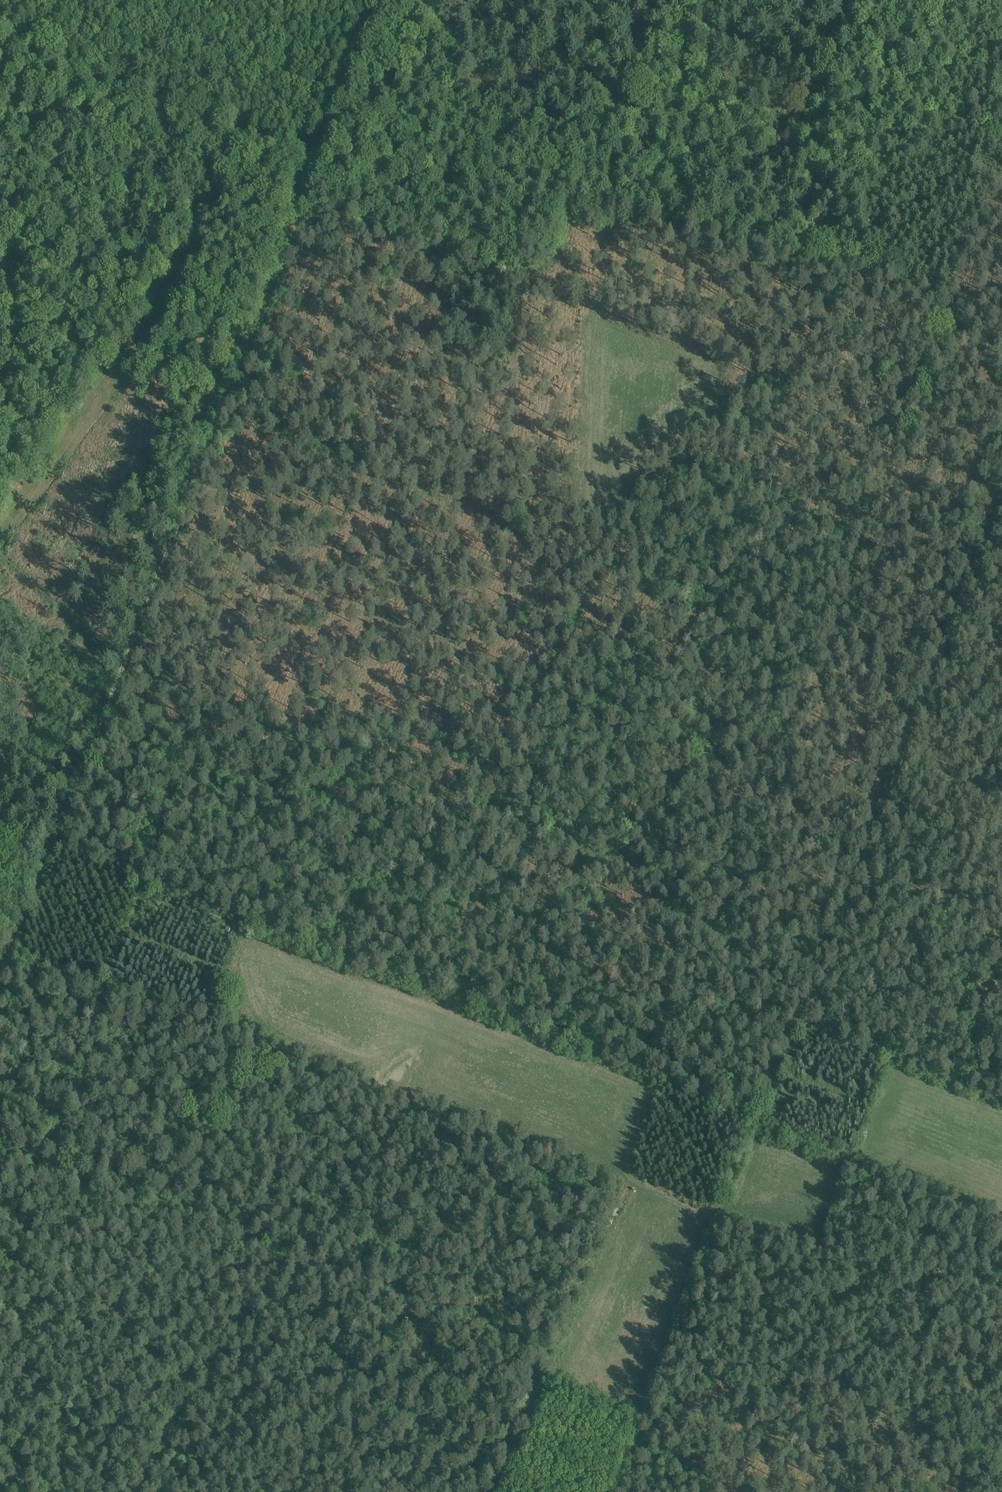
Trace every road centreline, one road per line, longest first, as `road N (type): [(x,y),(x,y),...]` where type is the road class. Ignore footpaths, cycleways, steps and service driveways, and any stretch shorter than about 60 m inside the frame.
road 1 (track): [(1001,499),(789,1016),(607,1491)]
road 2 (track): [(0,969),(382,0)]
road 3 (track): [(827,1491),(948,1184)]

